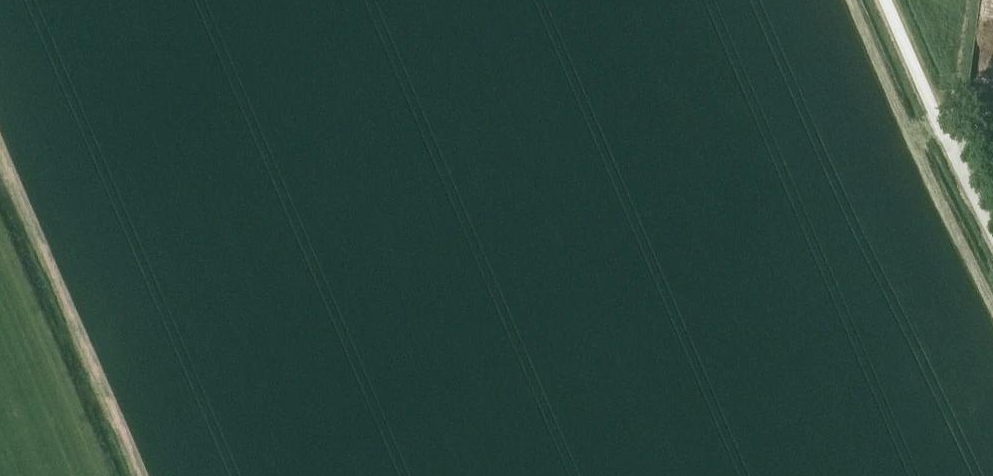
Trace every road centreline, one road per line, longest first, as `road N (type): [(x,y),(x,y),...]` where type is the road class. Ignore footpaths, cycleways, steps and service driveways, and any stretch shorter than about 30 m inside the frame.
road 1 (unclassified): [(992,232),(887,0)]

